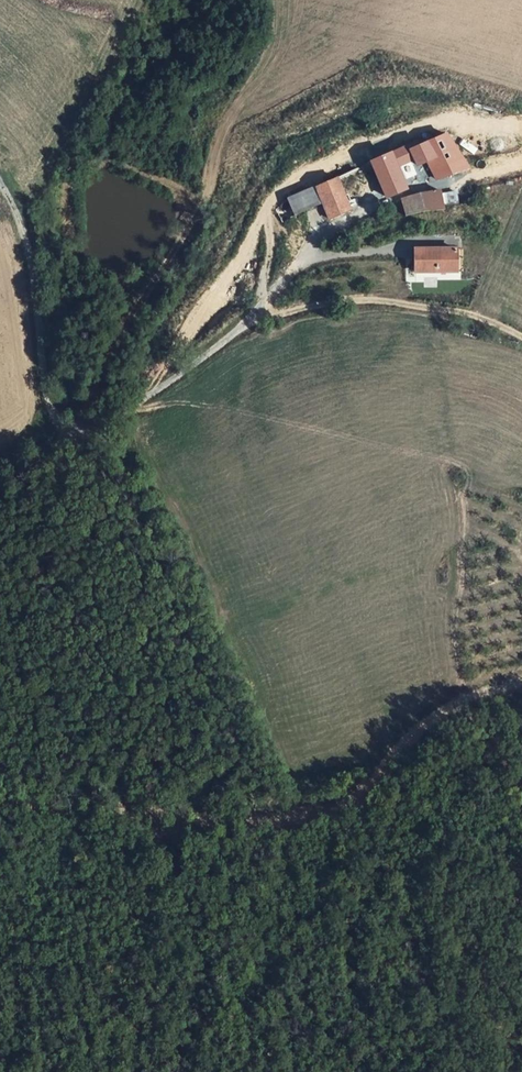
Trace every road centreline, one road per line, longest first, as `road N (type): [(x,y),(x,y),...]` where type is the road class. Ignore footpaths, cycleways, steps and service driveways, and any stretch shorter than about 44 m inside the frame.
road 1 (track): [(0,805),(282,818),(356,794),(402,745),(467,699),(521,684)]
road 2 (unclassified): [(260,314),(123,412),(73,426),(56,417),(46,391),(26,238),(0,181)]
road 3 (track): [(444,309),(441,355),(464,541),(455,633),(467,699)]
road 4 (track): [(521,337),(444,309),(361,299),(260,314)]

